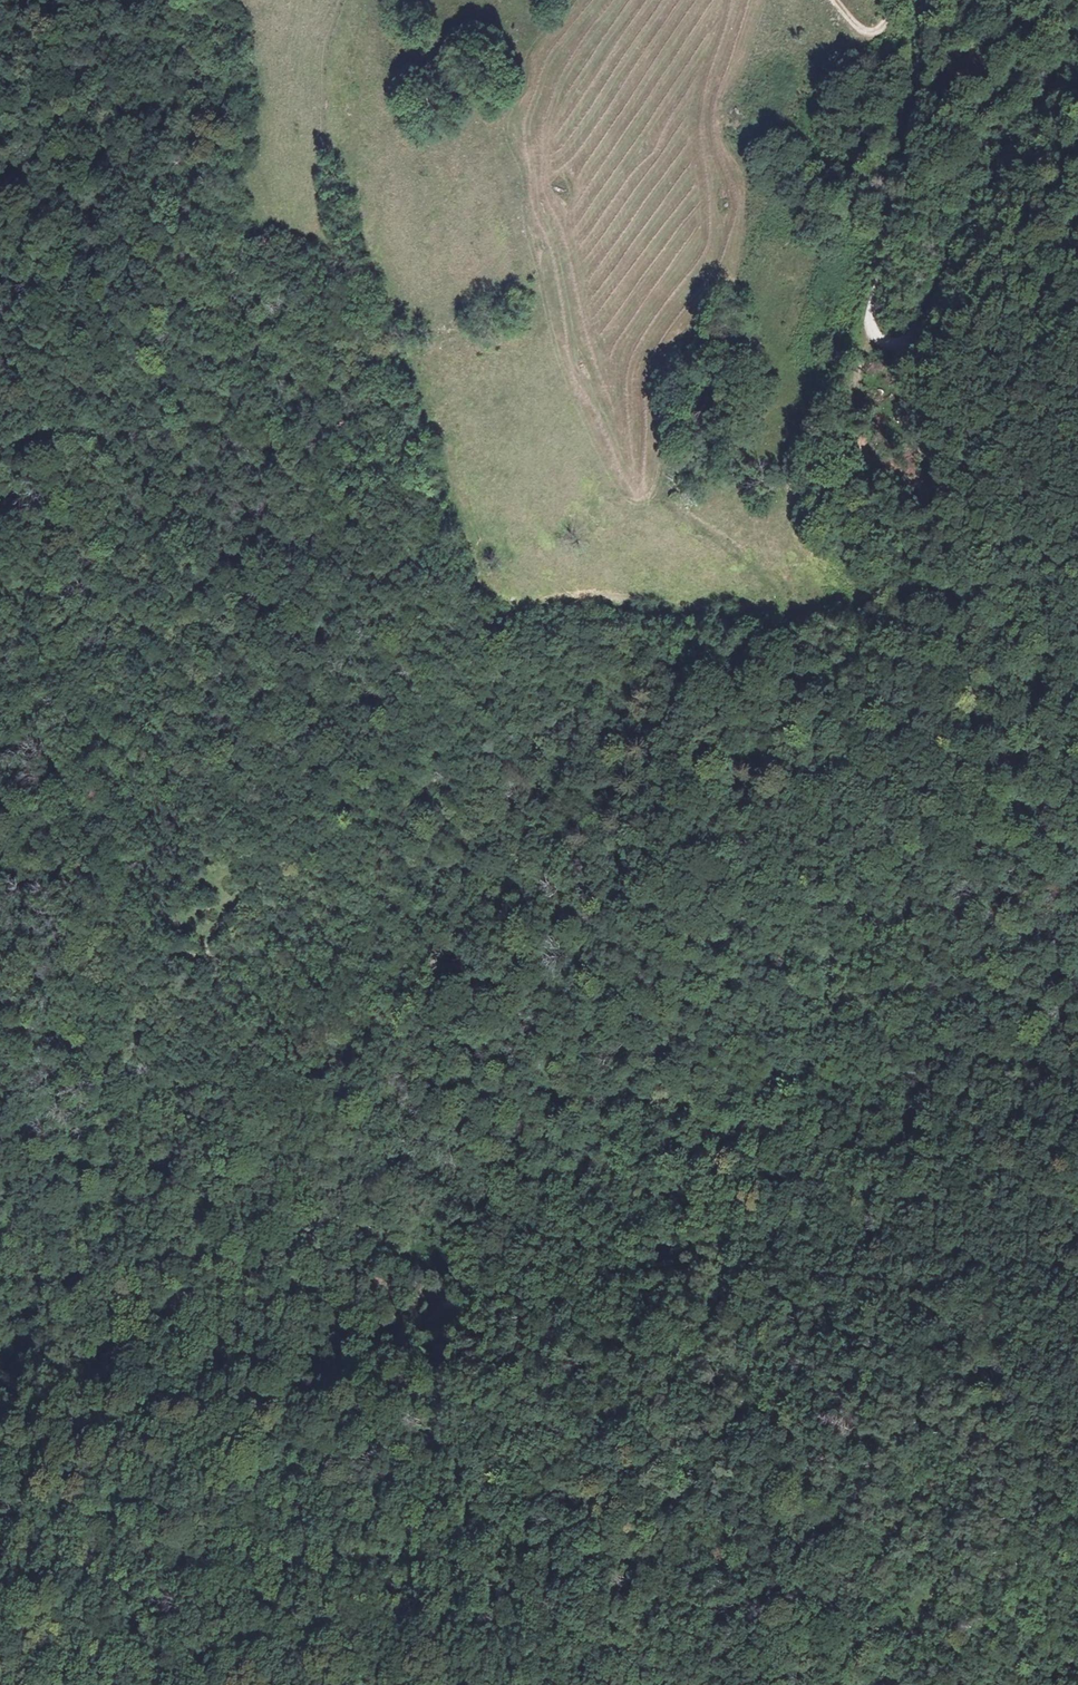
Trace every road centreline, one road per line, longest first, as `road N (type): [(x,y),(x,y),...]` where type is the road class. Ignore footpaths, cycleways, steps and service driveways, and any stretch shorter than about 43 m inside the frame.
road 1 (track): [(93,0),(104,109),(80,304),(104,513),(103,943),(234,1066)]
road 2 (track): [(920,0),(918,95),(869,312),(869,330),(889,341),(919,327),(951,281),(1003,175),(1077,51)]
road 3 (track): [(869,330),(854,386),(852,426),(863,463),(985,686),(1019,798),(1077,849)]

